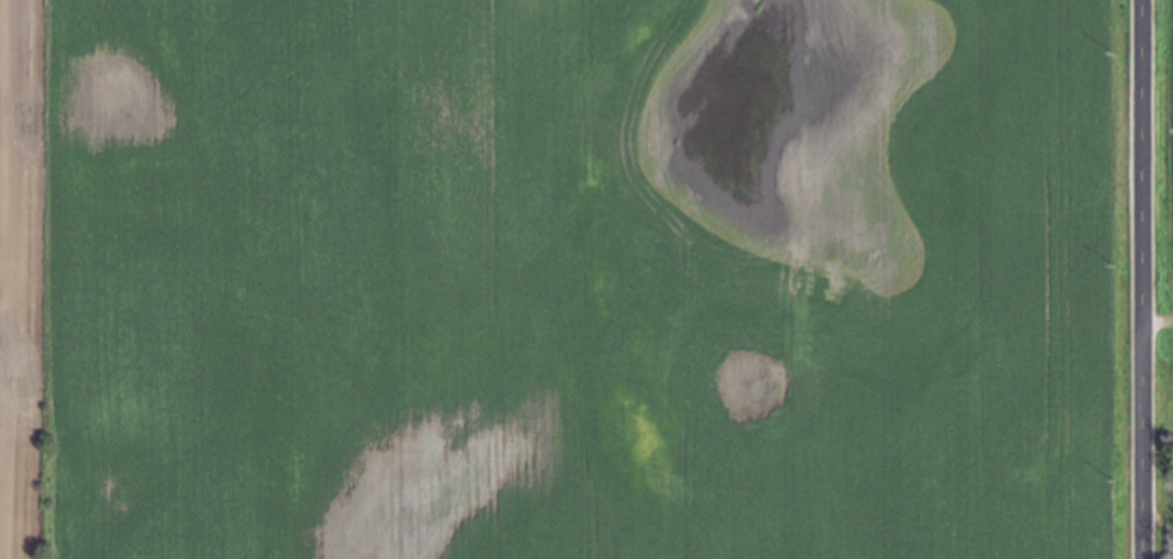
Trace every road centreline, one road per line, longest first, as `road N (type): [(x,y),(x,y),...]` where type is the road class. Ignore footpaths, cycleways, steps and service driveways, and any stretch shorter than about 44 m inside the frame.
road 1 (residential): [(1139,0),(1139,558)]

